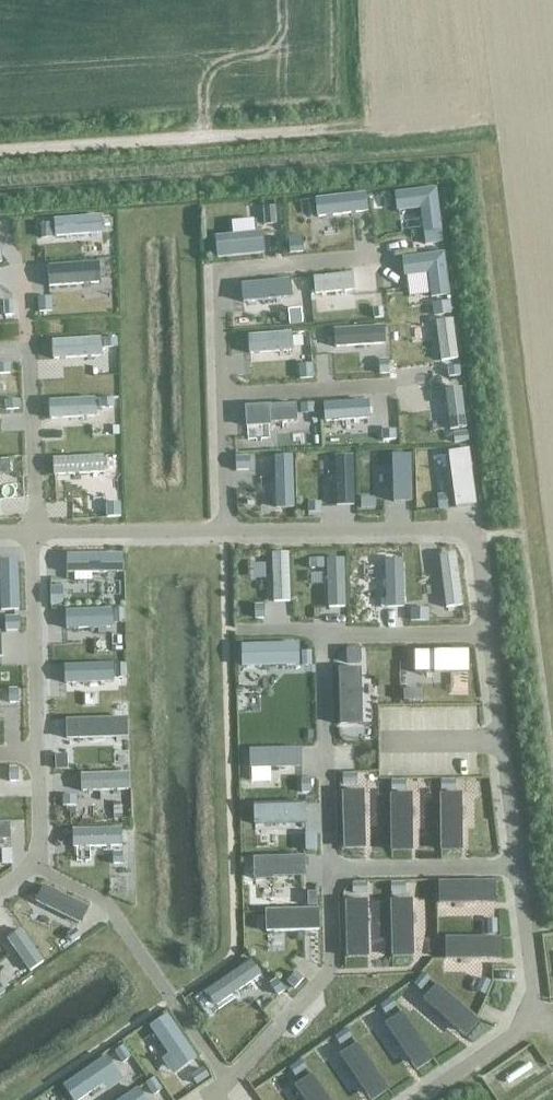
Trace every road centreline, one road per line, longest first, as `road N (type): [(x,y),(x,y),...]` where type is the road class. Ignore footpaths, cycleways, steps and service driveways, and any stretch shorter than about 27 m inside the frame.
road 1 (unclassified): [(0,151),(362,125)]

